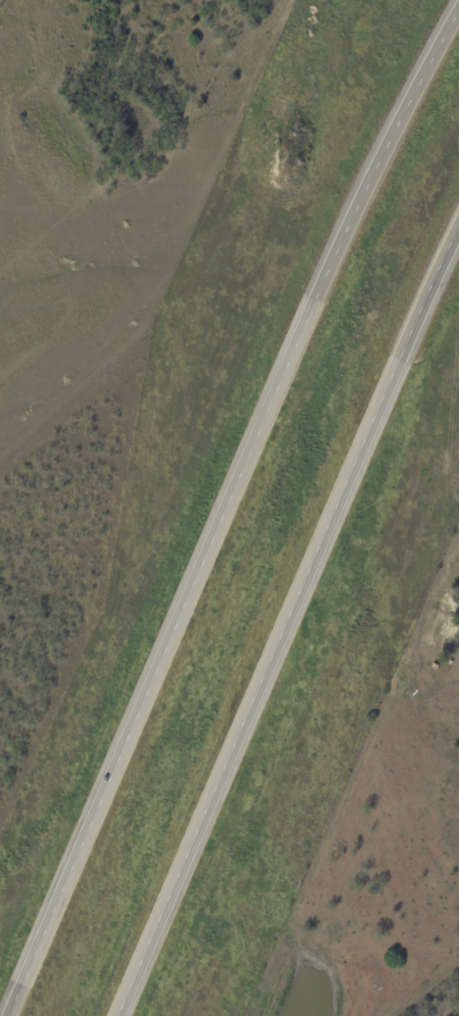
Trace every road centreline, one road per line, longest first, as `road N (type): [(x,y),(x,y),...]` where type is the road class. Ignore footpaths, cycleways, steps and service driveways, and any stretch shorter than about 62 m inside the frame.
road 1 (motorway): [(458,2),(325,265),(3,1015)]
road 2 (motorway): [(115,1015),(458,225)]

